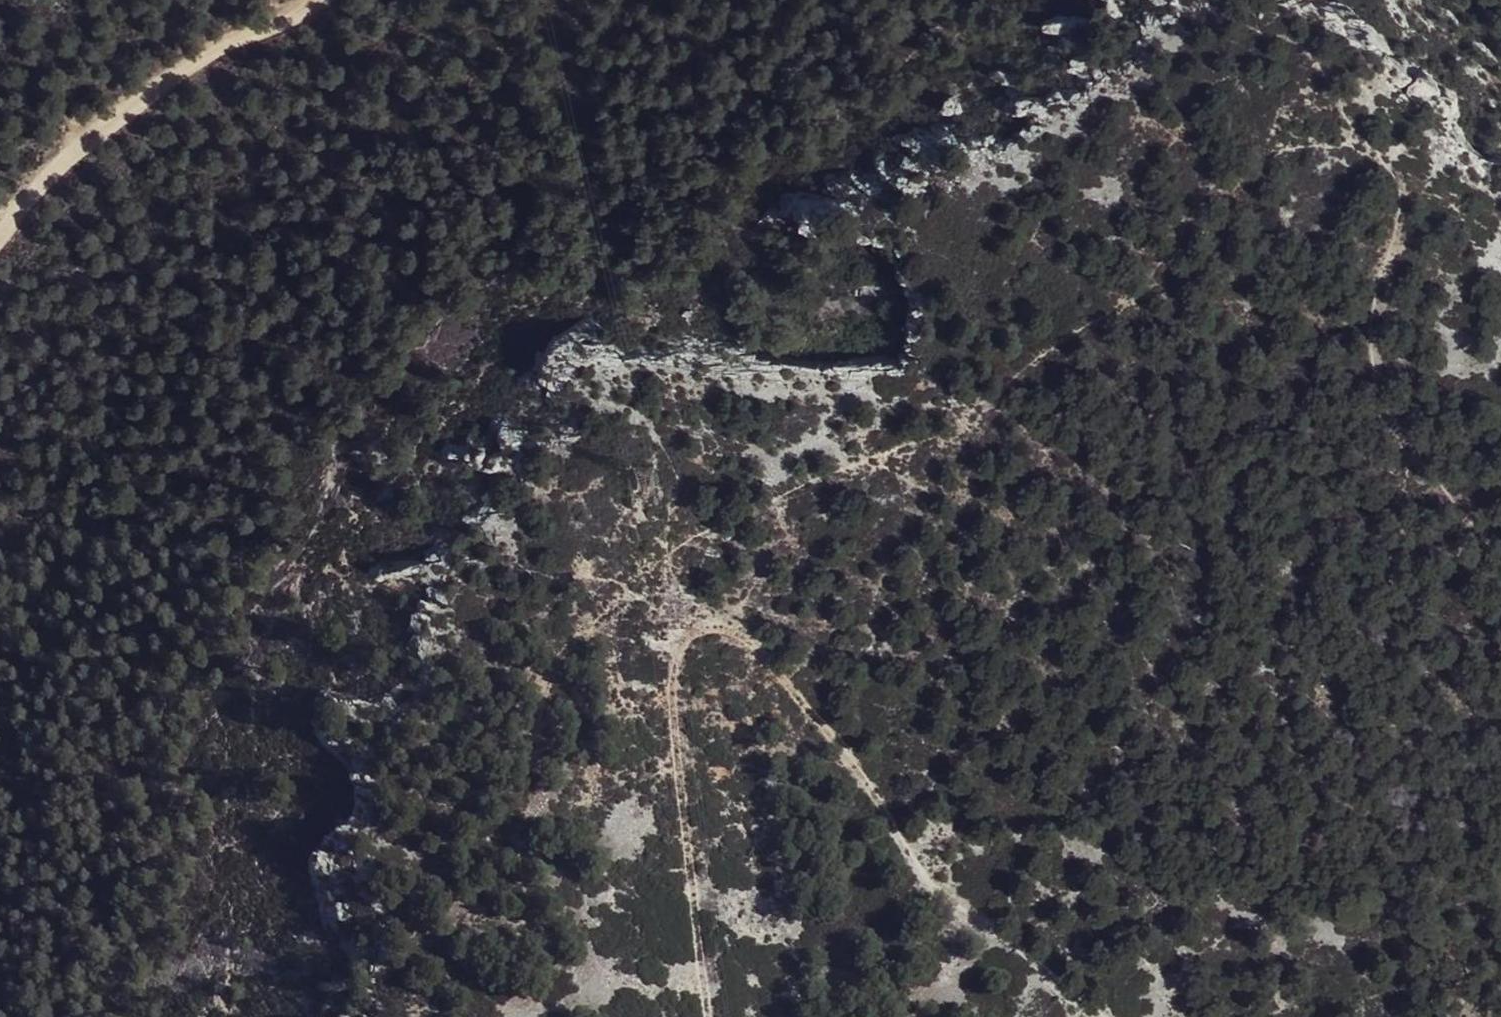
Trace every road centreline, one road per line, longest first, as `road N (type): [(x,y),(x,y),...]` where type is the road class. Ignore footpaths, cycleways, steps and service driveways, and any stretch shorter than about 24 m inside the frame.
road 1 (track): [(312,0),(215,48),(43,166),(0,218)]

